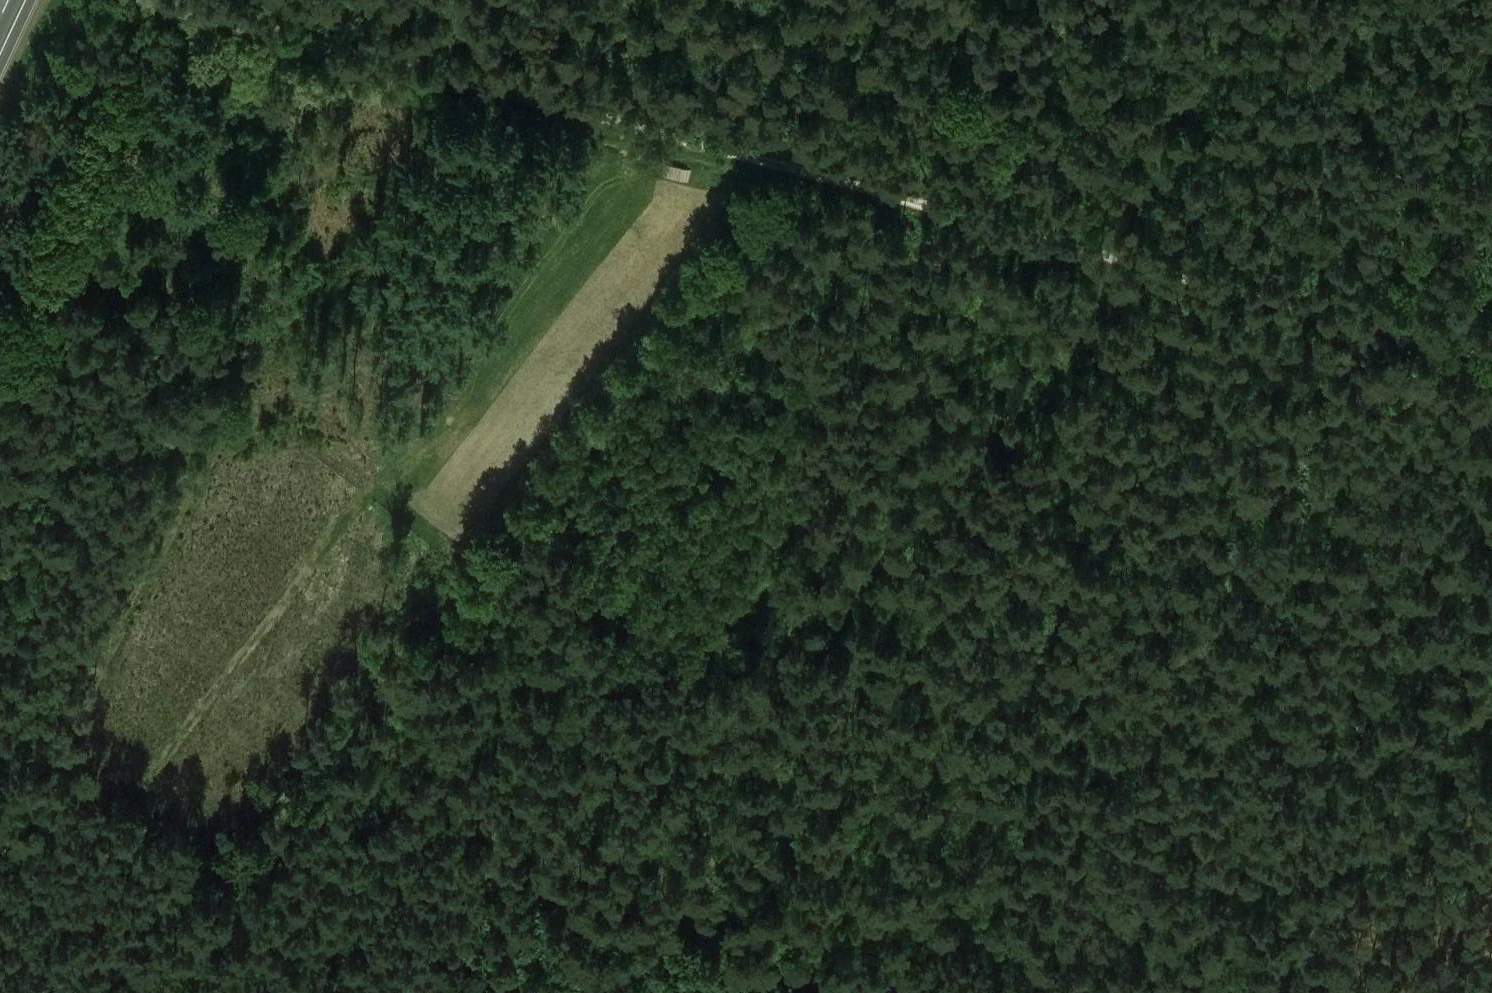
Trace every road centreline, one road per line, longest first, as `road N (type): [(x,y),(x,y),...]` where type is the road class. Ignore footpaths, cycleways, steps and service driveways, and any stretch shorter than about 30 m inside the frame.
road 1 (track): [(1491,358),(973,226),(178,0)]
road 2 (track): [(973,226),(1007,0)]

